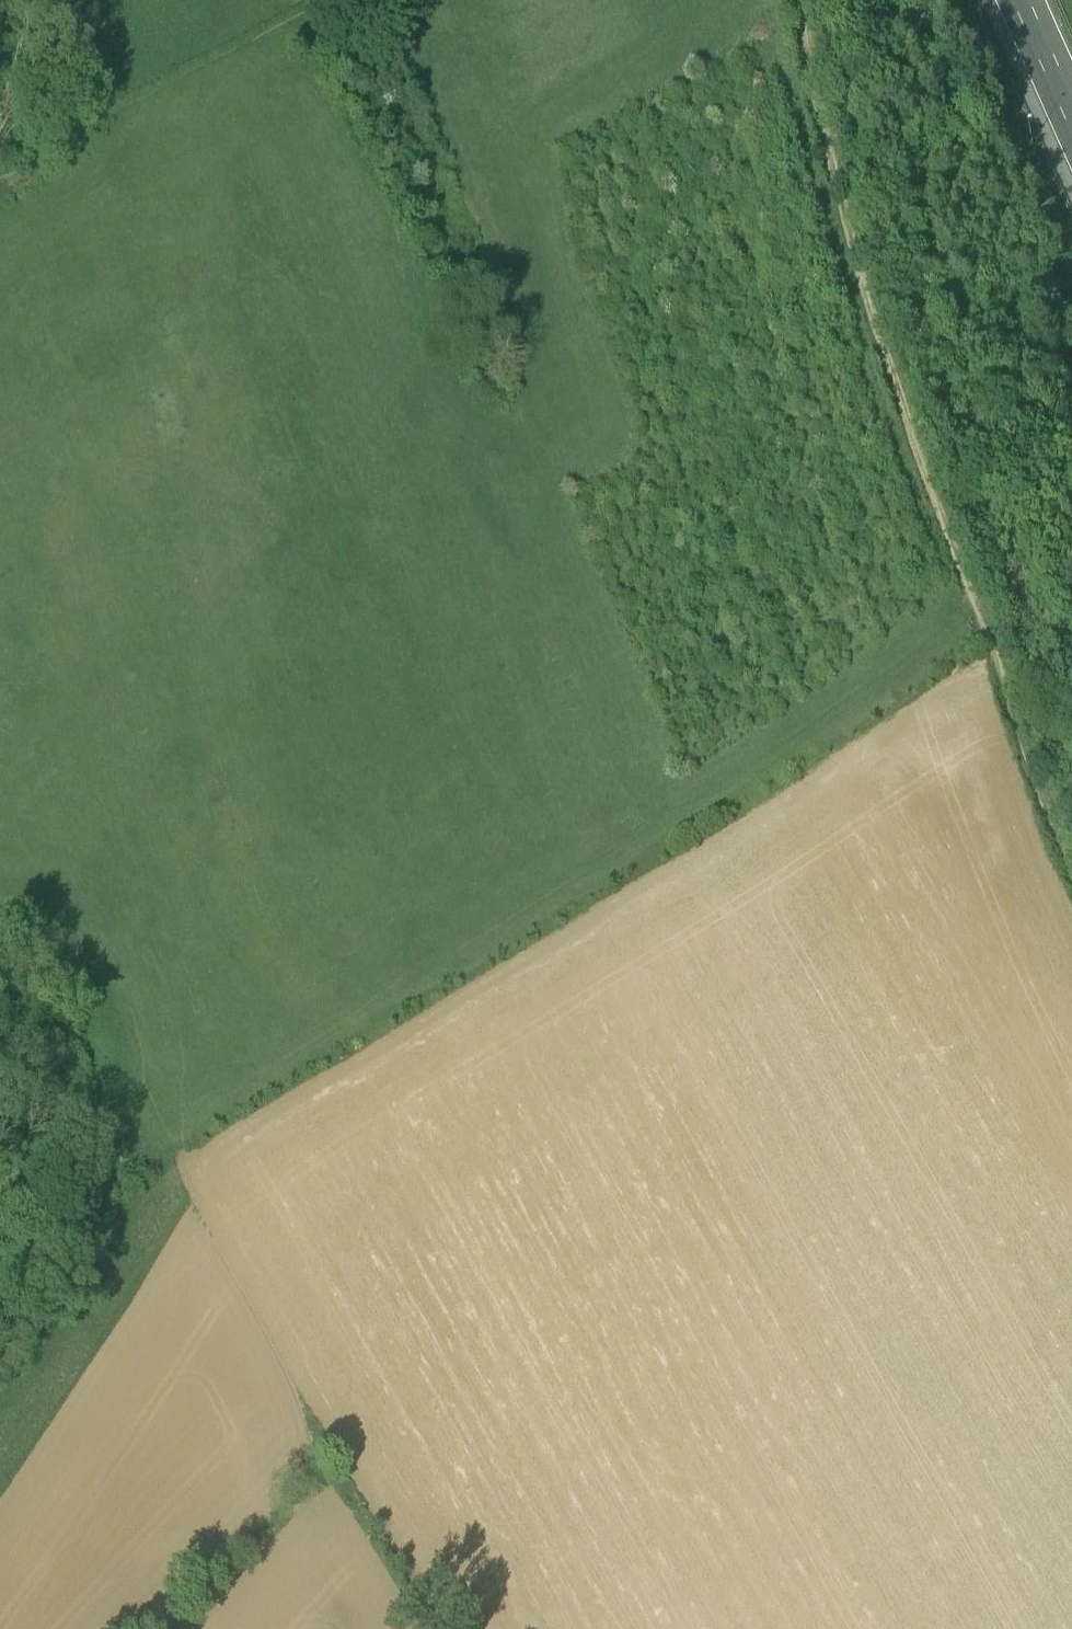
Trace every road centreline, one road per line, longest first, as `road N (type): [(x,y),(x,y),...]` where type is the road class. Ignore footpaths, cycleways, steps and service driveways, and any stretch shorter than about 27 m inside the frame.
road 1 (track): [(1003,674),(866,291),(814,94),(801,0)]
road 2 (motorway): [(996,0),(1071,173)]

